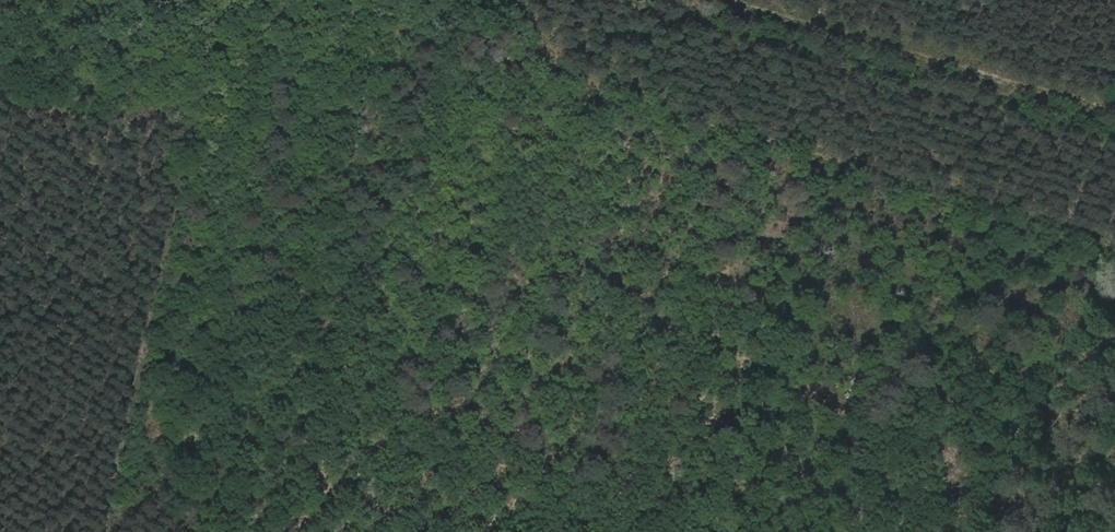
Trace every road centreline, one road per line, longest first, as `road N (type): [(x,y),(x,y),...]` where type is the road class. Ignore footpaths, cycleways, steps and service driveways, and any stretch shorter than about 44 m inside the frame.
road 1 (track): [(211,0),(186,163),(102,531)]

